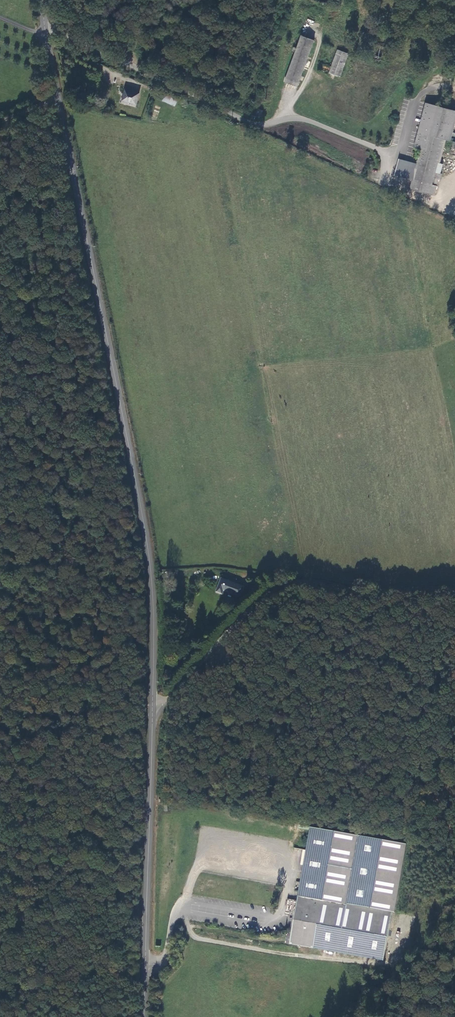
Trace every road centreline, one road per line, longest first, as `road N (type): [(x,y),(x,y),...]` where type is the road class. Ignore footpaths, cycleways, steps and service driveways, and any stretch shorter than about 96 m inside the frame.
road 1 (secondary): [(45,36),(145,532),(153,713)]
road 2 (unclassified): [(45,36),(253,123),(301,118),(390,153),(404,143),(415,102)]
road 3 (unclassified): [(153,713),(286,584),(454,589)]
road 4 (secondary): [(153,713),(146,965)]
road 5 (track): [(0,776),(5,861),(20,919)]

